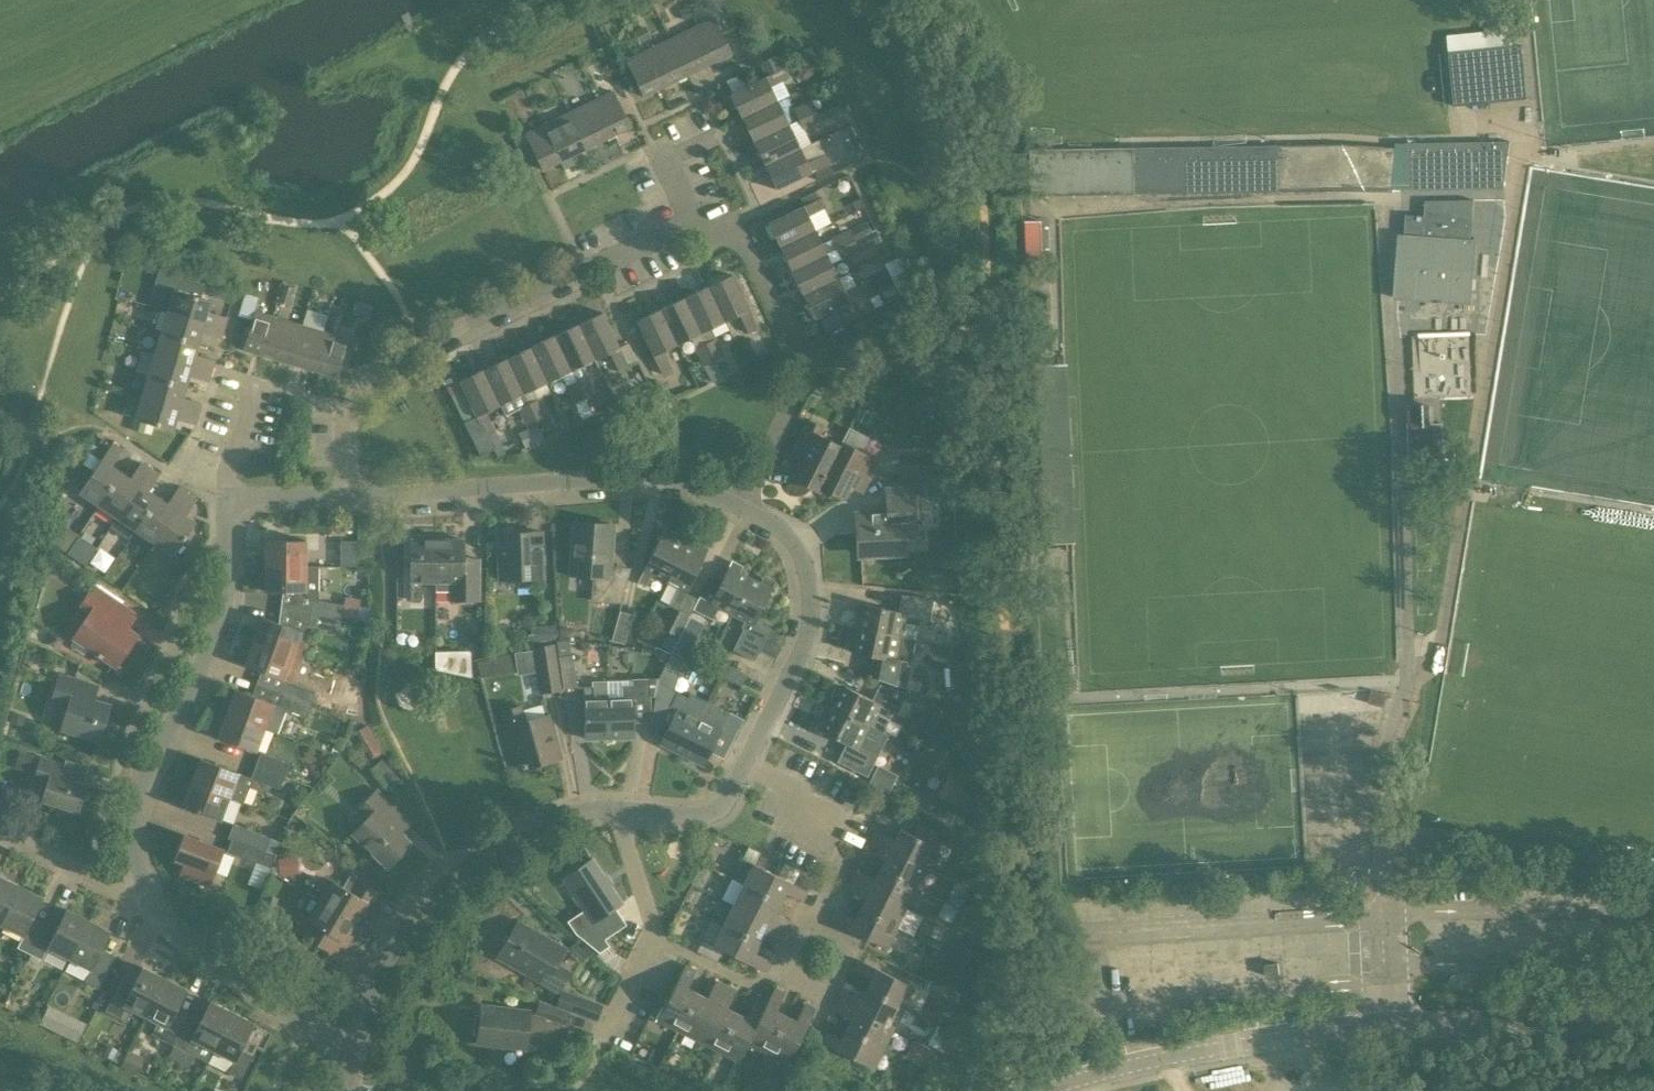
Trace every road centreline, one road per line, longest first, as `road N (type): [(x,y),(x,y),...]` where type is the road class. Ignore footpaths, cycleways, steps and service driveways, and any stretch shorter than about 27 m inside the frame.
road 1 (tertiary): [(1039,1090),(1186,1053),(1303,1035),(1455,1023),(1653,1022)]
road 2 (residential): [(688,216),(378,364),(357,389),(348,429),(350,495)]
road 3 (residential): [(143,884),(135,837),(146,776),(221,615),(224,498)]
road 4 (residential): [(738,505),(652,473),(350,495)]
road 5 (residential): [(355,1049),(393,949),(446,882),(521,830),(616,808)]
road 6 (residential): [(738,505),(805,370),(735,225),(701,243),(688,216)]
road 7 (residential): [(744,764),(802,650),(809,598),(792,544),(738,505)]
road 8 (residential): [(355,1049),(324,1037),(195,944),(143,884)]
road 9 (residential): [(602,1042),(654,933),(616,808)]
road 10 (residential): [(744,764),(785,784),(824,819),(838,870),(813,923)]
road 11 (residential): [(813,923),(806,920),(779,972),(826,993),(851,942)]
road 12 (residential): [(616,808),(698,817),(716,810),(744,764)]
road 13 (residential): [(143,884),(117,889),(5,832)]
road 14 (residential): [(350,495),(224,498)]
road 15 (residential): [(224,498),(226,466),(256,382)]

